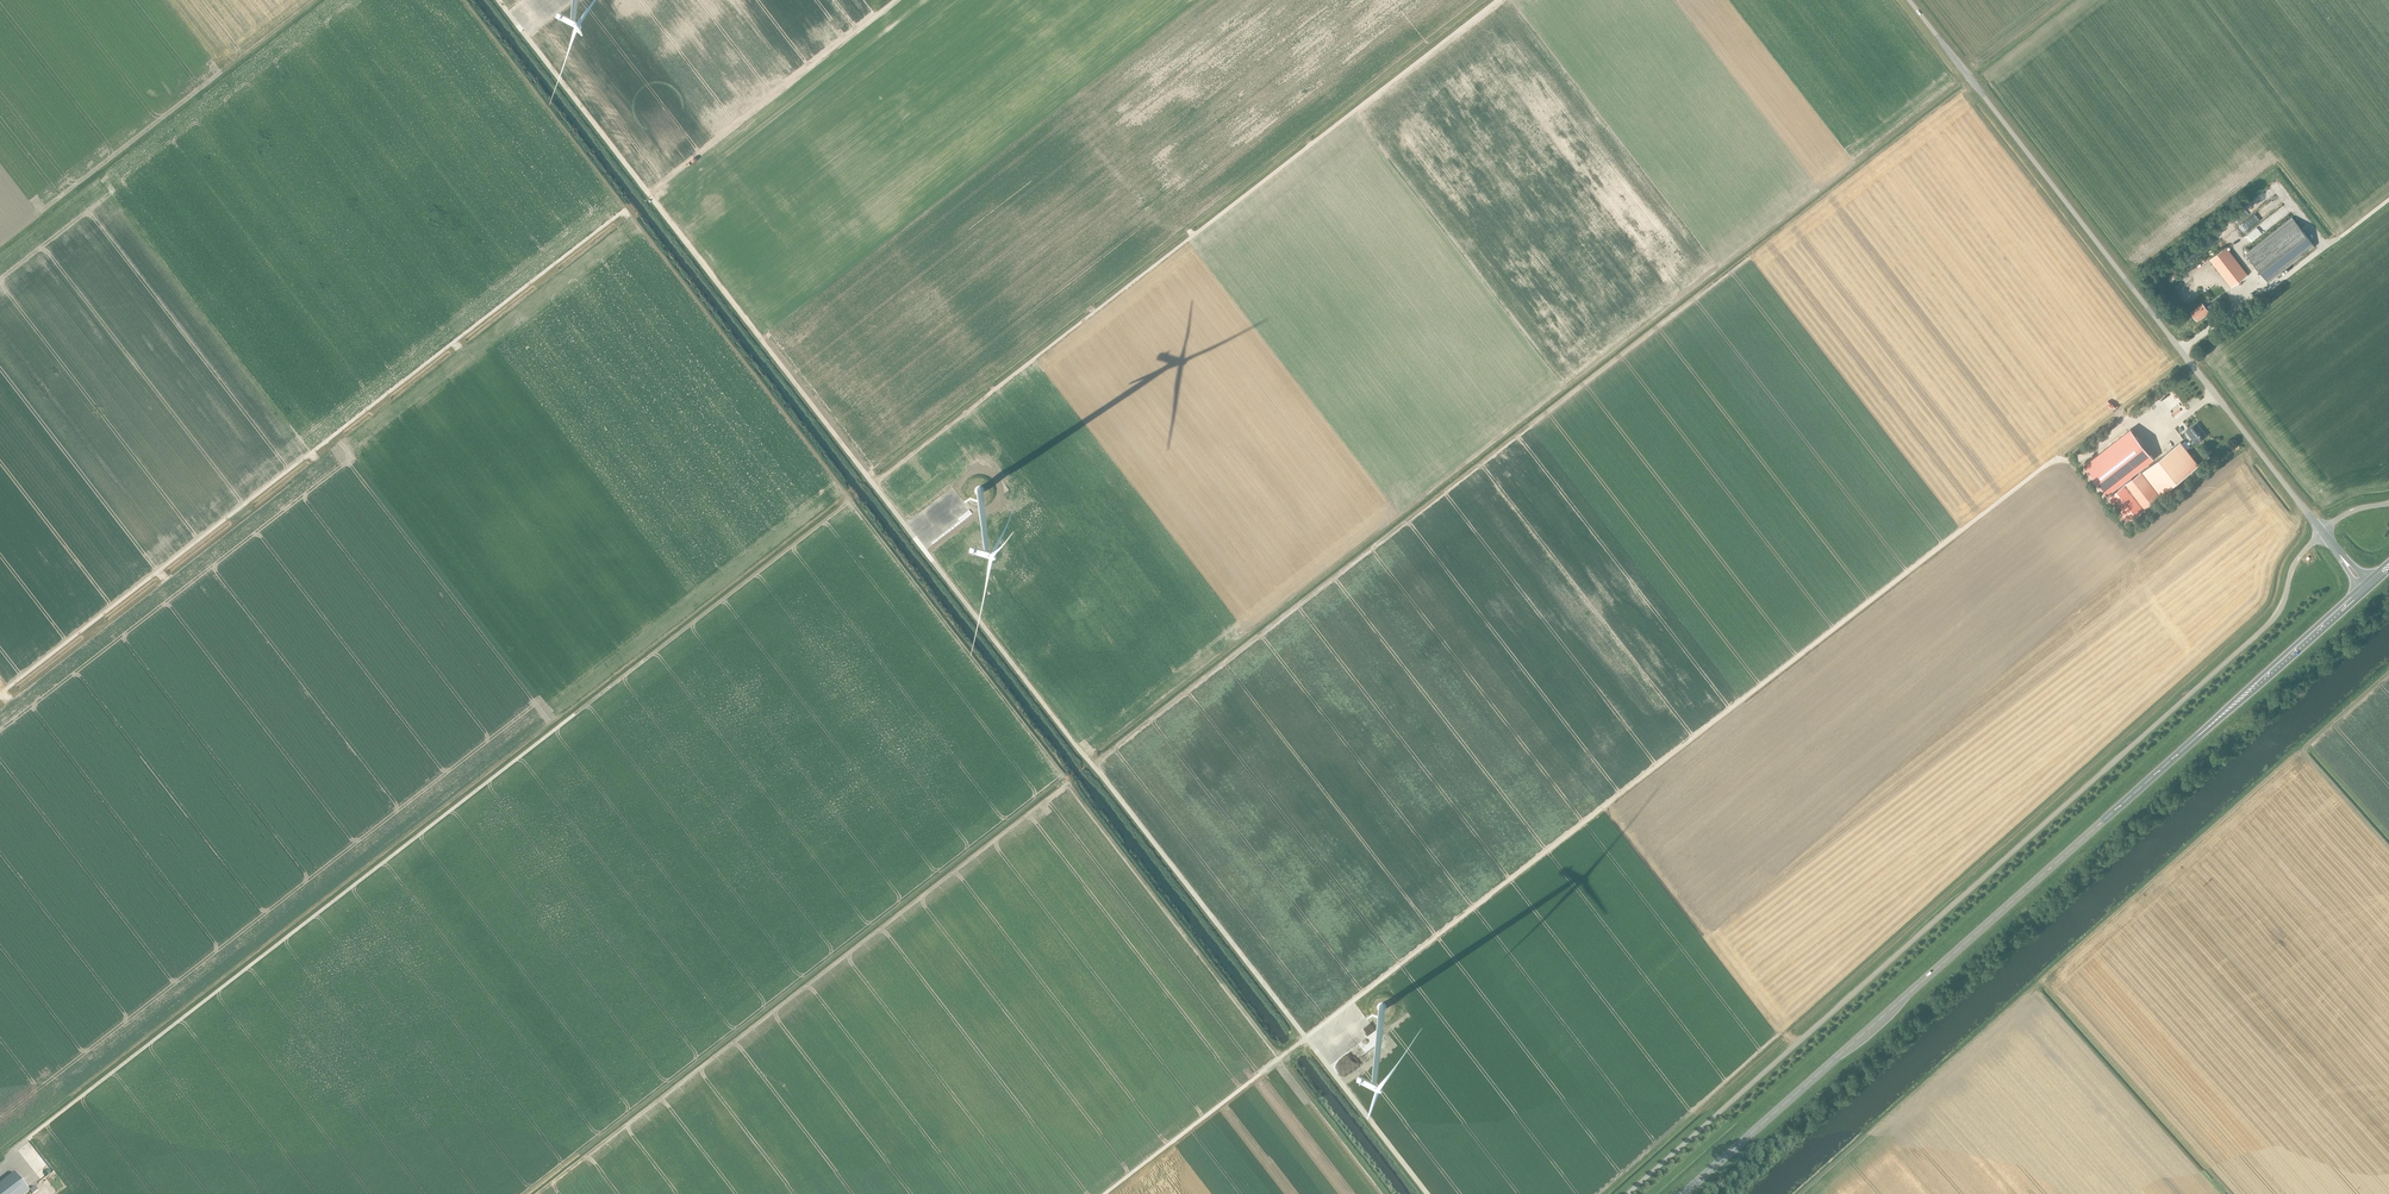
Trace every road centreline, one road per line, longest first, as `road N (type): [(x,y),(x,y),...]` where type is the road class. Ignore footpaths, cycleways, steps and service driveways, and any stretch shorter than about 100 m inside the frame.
road 1 (unclassified): [(1628,1193),(2276,618),(2296,560),(2323,532)]
road 2 (trunk): [(1684,1193),(2362,589)]
road 3 (unclassified): [(2323,532),(1903,0)]
road 4 (track): [(2300,749),(2388,849)]

